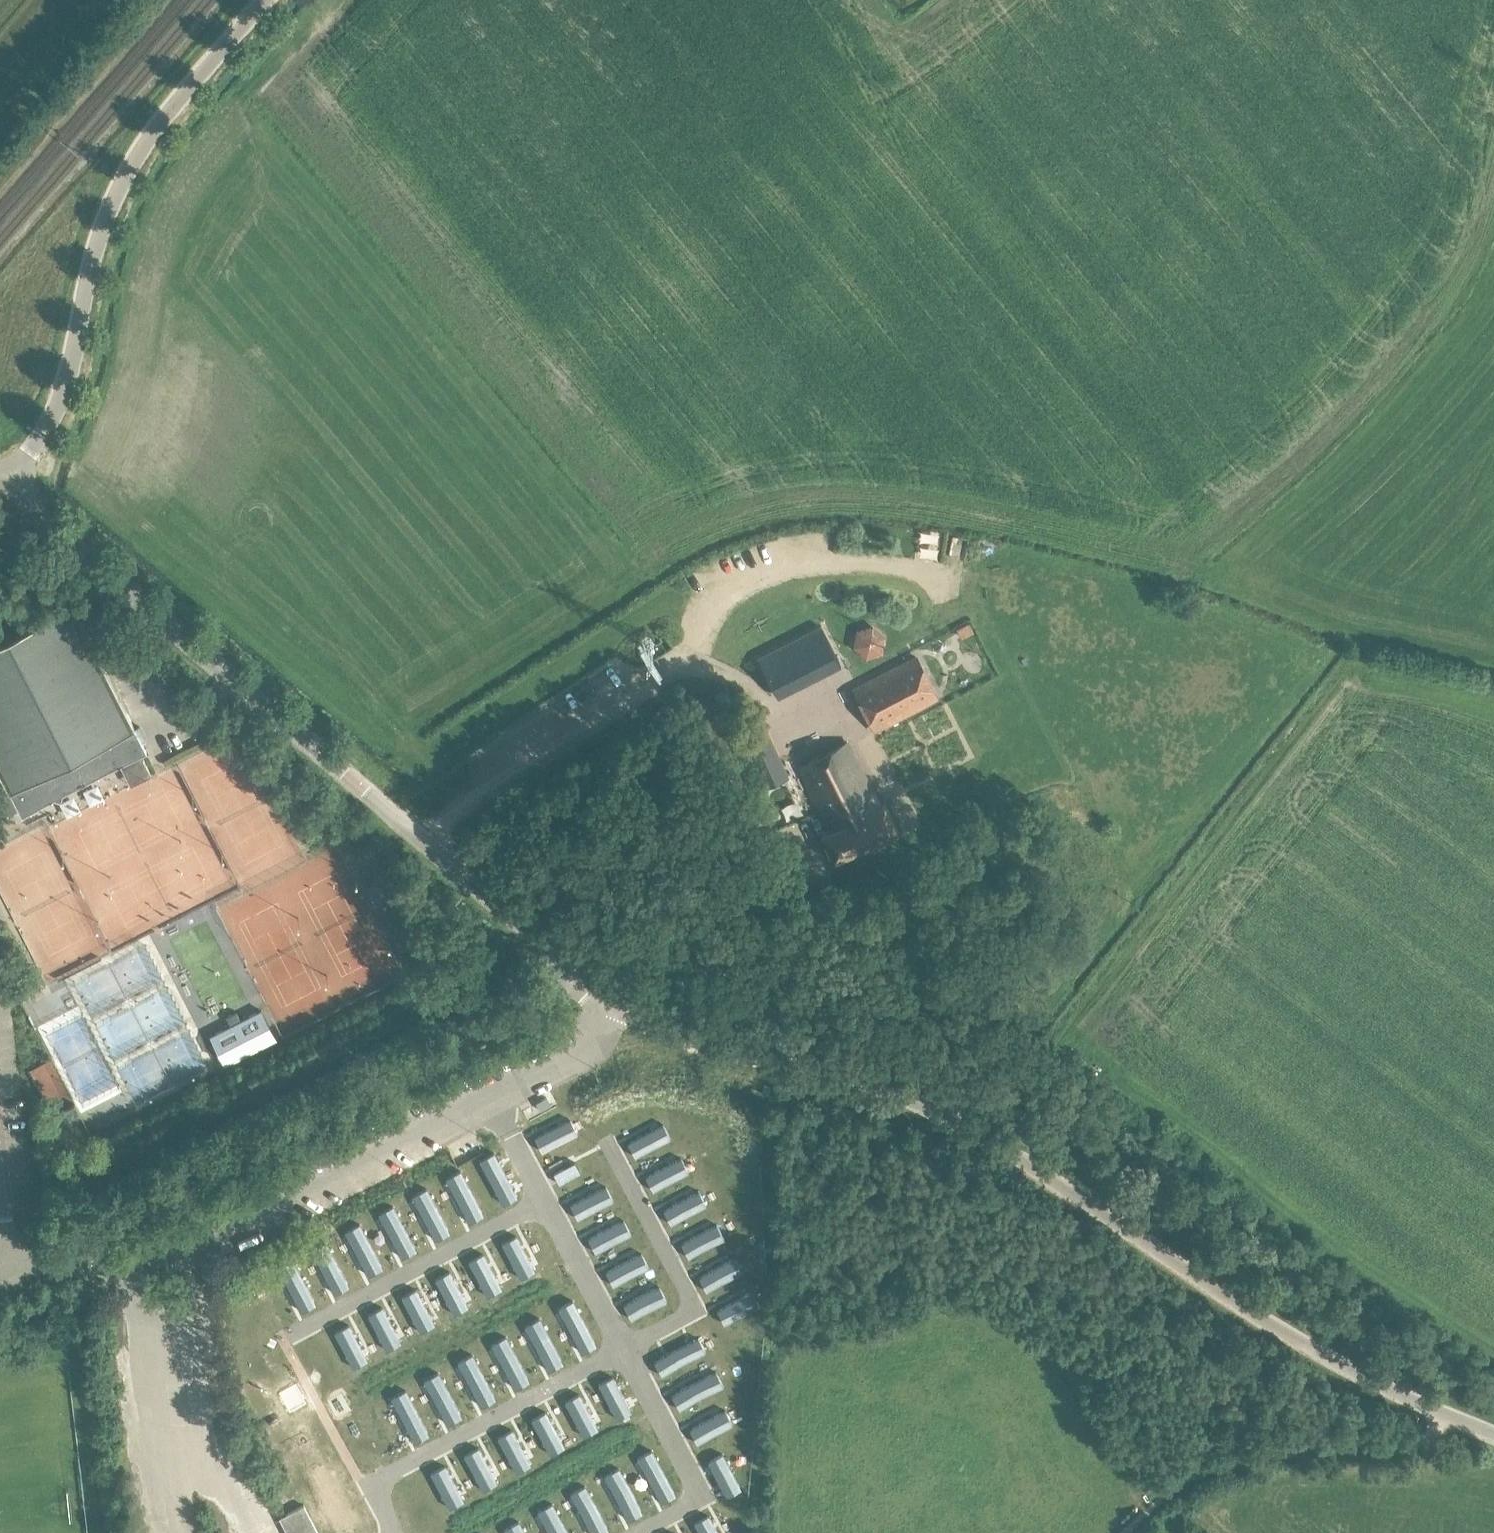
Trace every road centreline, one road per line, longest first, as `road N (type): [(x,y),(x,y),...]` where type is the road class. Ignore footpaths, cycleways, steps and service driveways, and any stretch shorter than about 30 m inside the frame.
road 1 (unclassified): [(1493,1436),(1302,1343),(940,1113),(667,1032),(582,978)]
road 2 (unclassified): [(582,978),(4,490)]
road 3 (unclassified): [(12,1271),(582,978)]
road 4 (unclassified): [(4,490),(66,393),(92,267),(128,173),(176,103),(266,0)]

